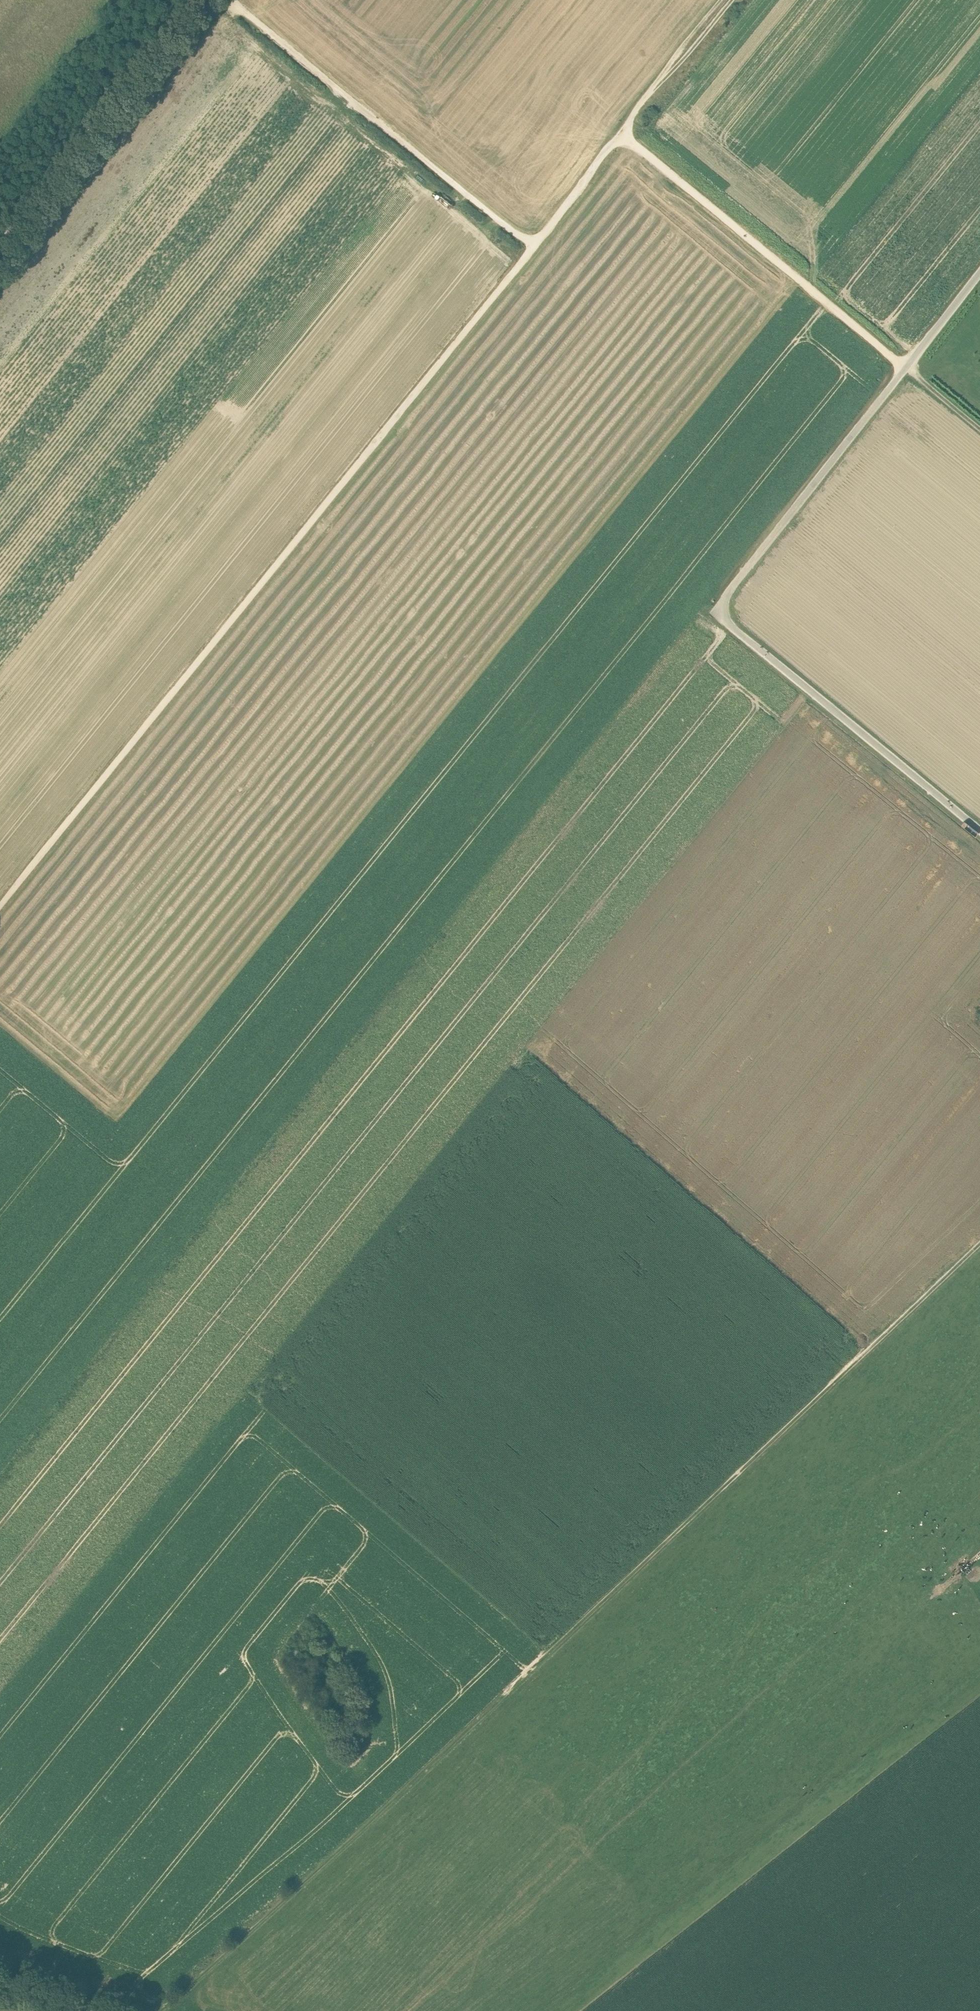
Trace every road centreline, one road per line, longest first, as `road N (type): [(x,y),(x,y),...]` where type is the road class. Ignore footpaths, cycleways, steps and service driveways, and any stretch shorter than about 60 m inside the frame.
road 1 (track): [(154,2010),(979,1242)]
road 2 (track): [(0,908),(533,245)]
road 3 (unclassified): [(979,832),(719,612),(979,274)]
road 4 (track): [(236,0),(533,245)]
road 5 (track): [(626,132),(906,368)]
road 6 (track): [(733,0),(626,132)]
road 7 (track): [(533,245),(626,132)]

